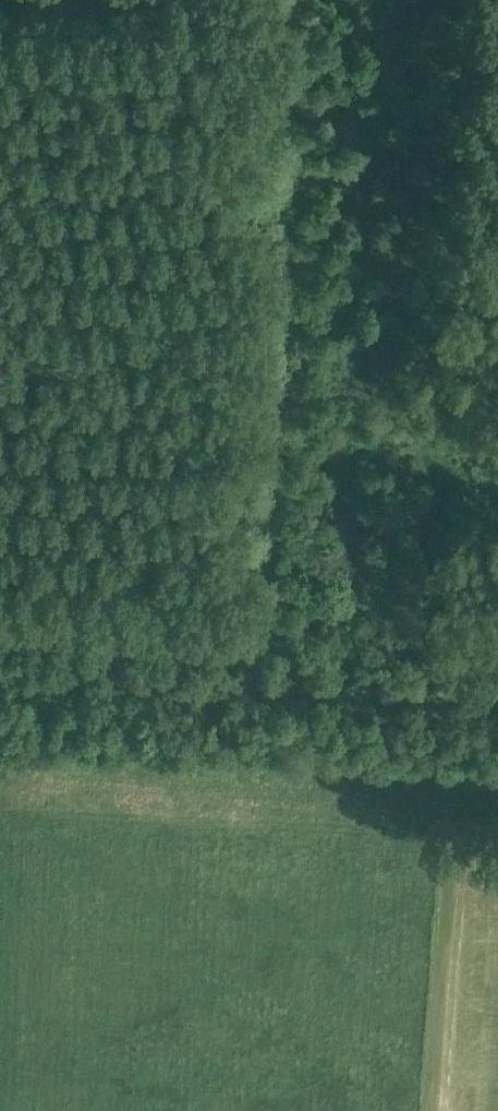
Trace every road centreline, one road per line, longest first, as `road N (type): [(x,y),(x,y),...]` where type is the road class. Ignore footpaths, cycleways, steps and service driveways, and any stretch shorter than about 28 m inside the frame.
road 1 (track): [(423,0),(396,550),(325,545)]
road 2 (track): [(325,545),(330,423),(268,420),(290,0)]
road 3 (track): [(268,420),(258,584),(238,600),(0,589)]
road 4 (track): [(330,423),(354,0)]
road 5 (track): [(0,673),(318,689)]
road 6 (track): [(318,689),(497,697)]
road 7 (track): [(497,611),(418,607),(396,588),(396,550)]
road 8 (track): [(325,545),(318,689)]

